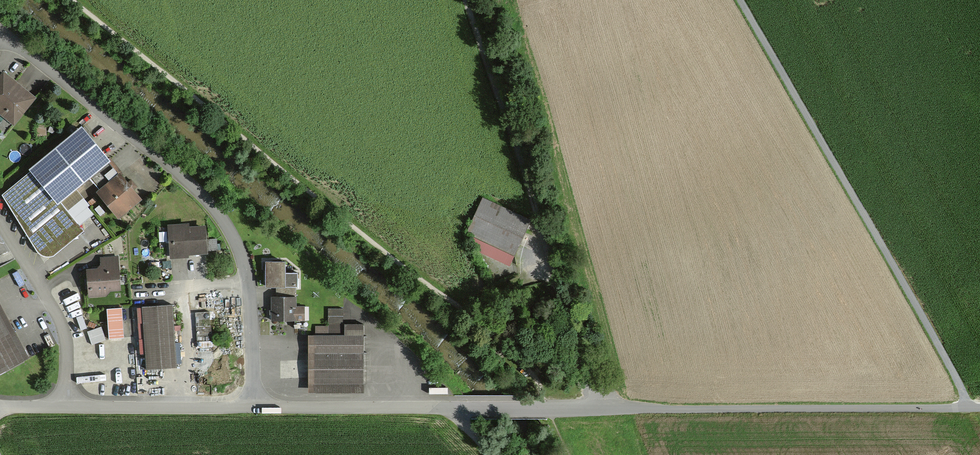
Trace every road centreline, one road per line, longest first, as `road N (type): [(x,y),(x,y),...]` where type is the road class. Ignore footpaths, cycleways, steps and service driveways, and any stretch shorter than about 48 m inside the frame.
road 1 (unclassified): [(979,407),(251,407)]
road 2 (track): [(459,309),(74,0)]
road 3 (residential): [(251,407),(248,286),(225,223),(192,186),(0,34)]
road 4 (track): [(968,407),(740,0)]
road 5 (track): [(467,0),(604,409)]
road 6 (residential): [(66,410),(68,344),(56,307),(0,221)]
road 7 (unclassified): [(251,407),(66,410)]

